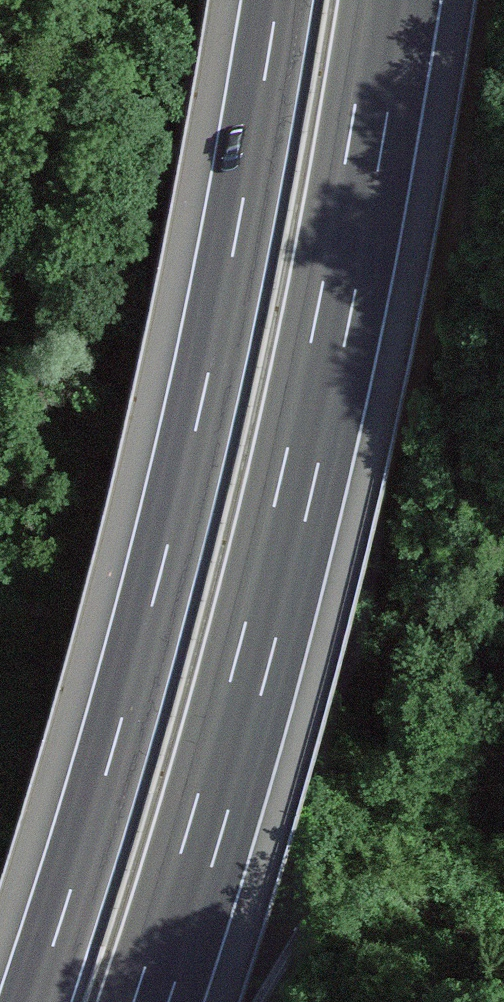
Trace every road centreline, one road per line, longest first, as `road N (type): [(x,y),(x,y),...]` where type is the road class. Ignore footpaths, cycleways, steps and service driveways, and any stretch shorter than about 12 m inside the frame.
road 1 (motorway): [(276,0),(218,320),(152,605),(36,1001)]
road 2 (motorway): [(150,1001),(262,630),(327,343),(388,0)]

